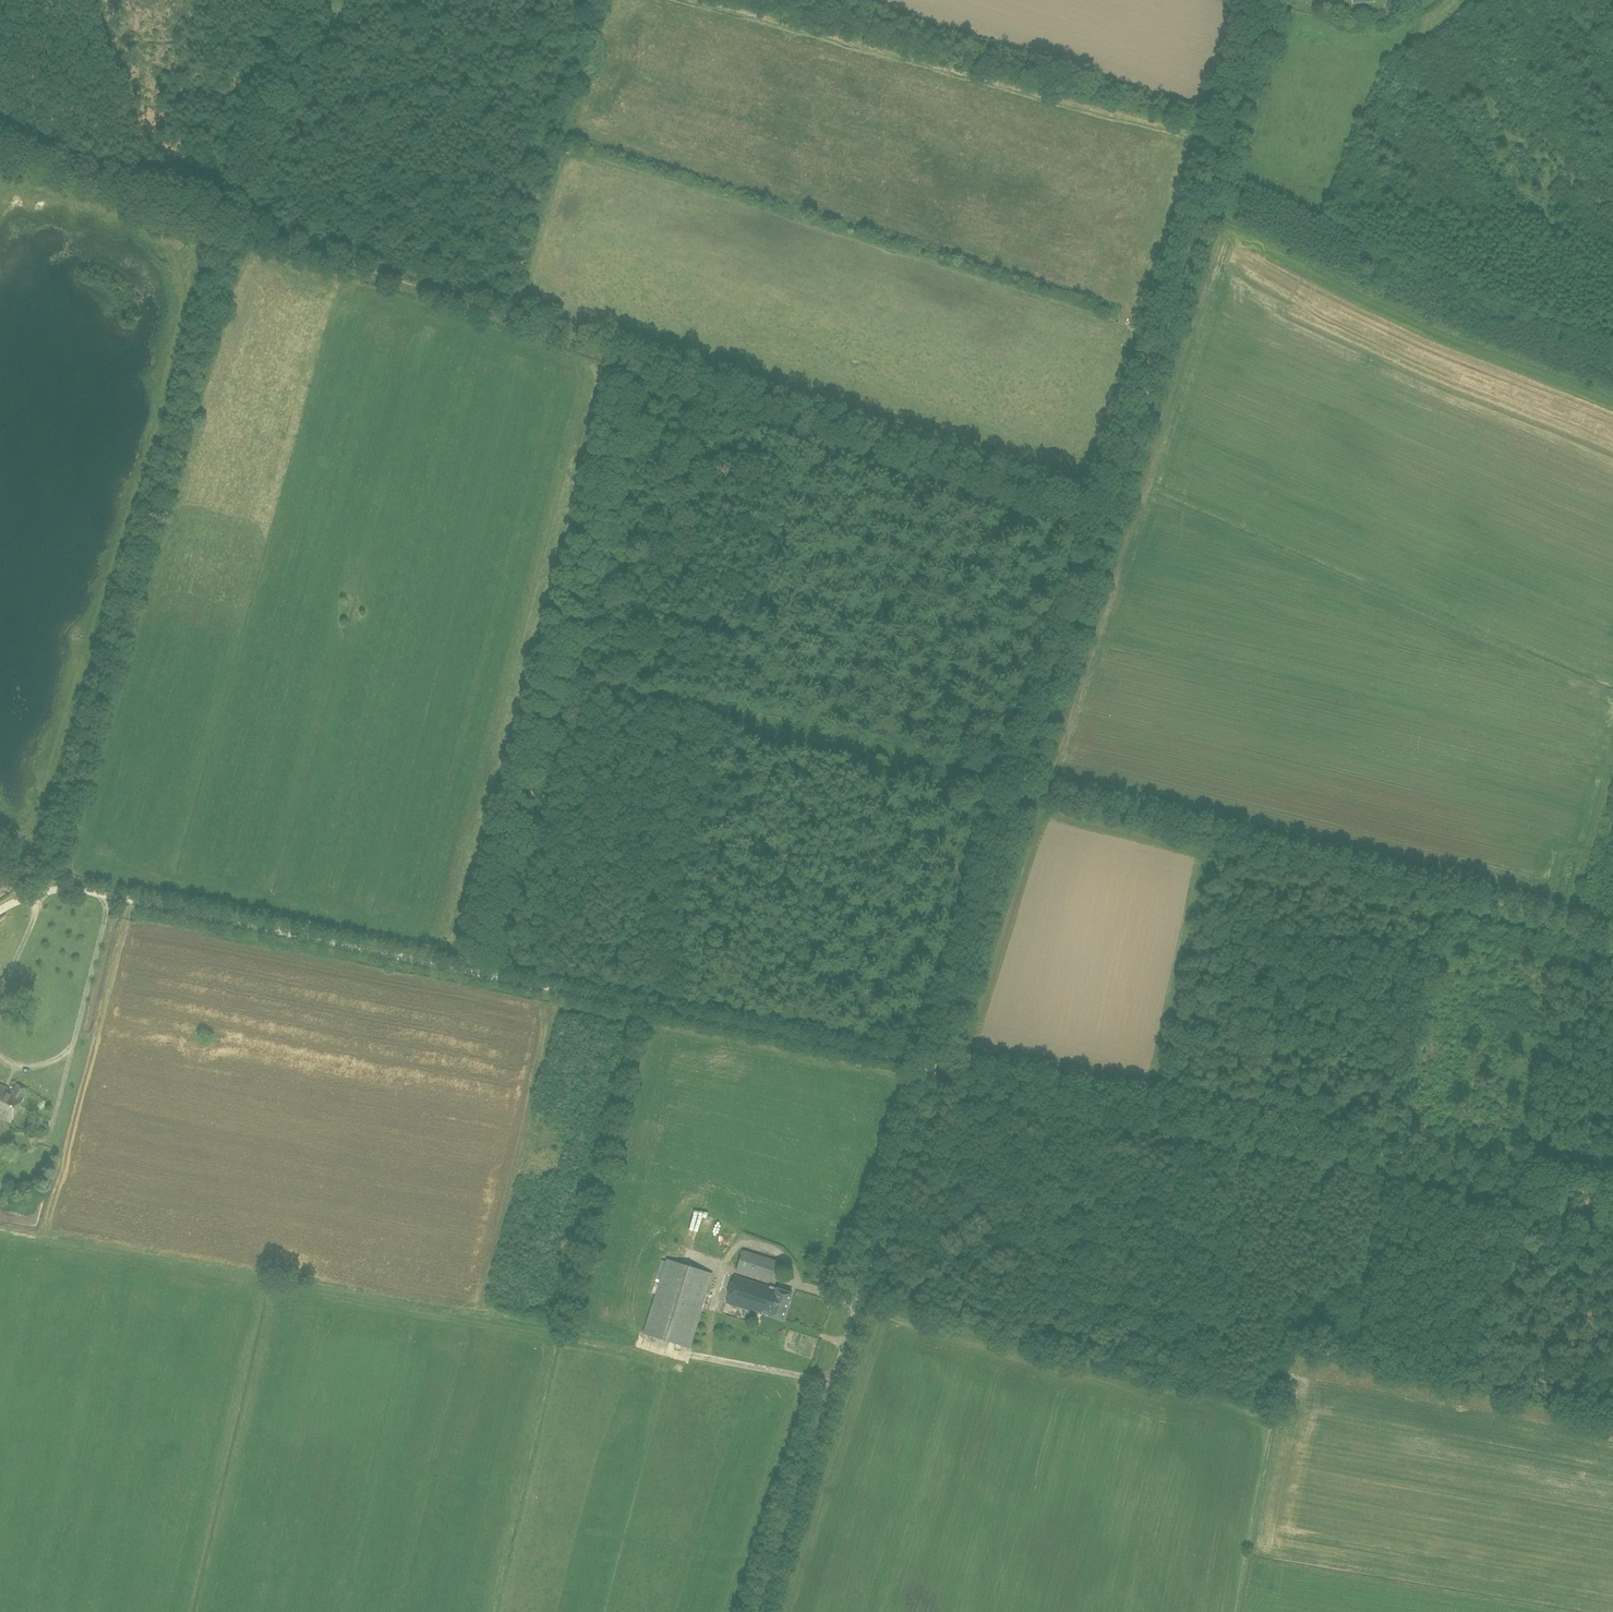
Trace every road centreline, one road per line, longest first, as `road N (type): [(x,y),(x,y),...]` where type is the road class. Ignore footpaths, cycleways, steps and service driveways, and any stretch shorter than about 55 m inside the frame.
road 1 (track): [(943,1034),(1048,727),(1255,51),(1259,0)]
road 2 (track): [(934,1062),(75,890),(43,892),(0,910)]
road 3 (track): [(1612,1200),(934,1062)]
road 4 (unclassified): [(761,1611),(859,1303)]
road 5 (track): [(859,1303),(934,1062)]

